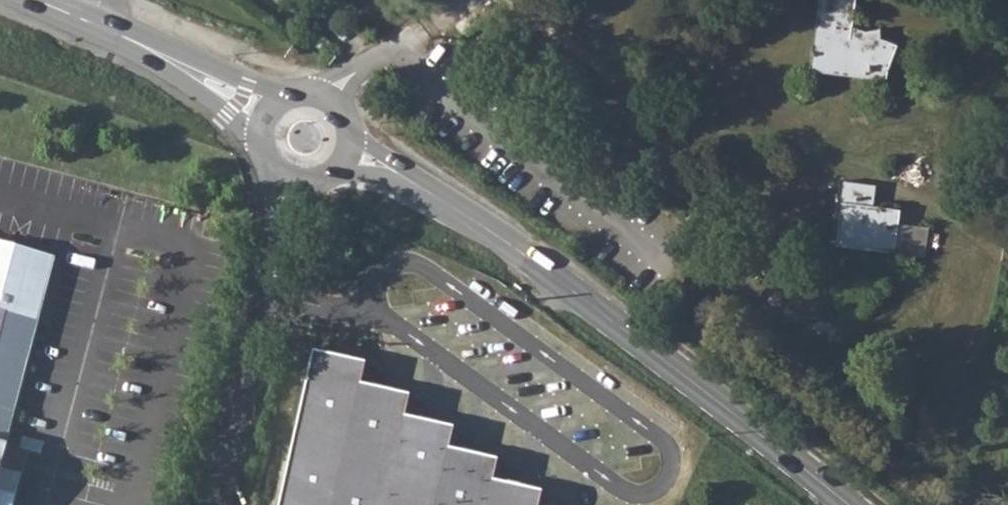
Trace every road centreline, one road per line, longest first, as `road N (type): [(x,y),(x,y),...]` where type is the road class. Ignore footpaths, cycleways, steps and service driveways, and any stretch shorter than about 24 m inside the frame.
road 1 (secondary): [(851,504),(528,257),(392,169),(336,152)]
road 2 (secondary): [(274,120),(158,54),(38,0)]

